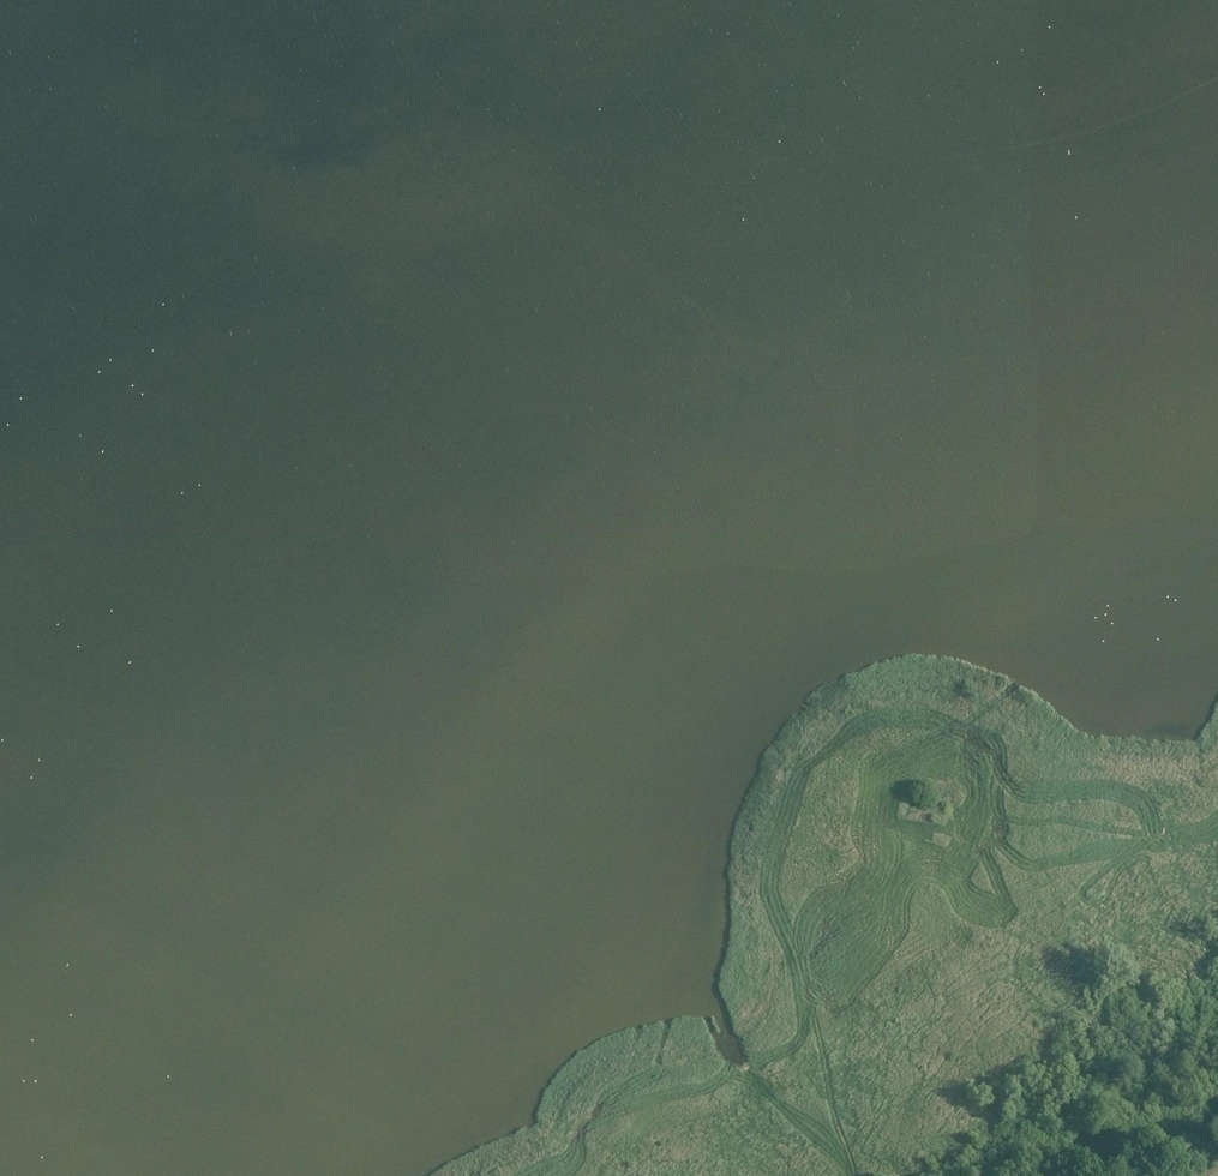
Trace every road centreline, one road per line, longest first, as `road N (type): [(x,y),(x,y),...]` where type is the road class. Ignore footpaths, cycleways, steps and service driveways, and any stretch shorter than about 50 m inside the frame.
road 1 (track): [(845,1175),(737,1077),(716,1038)]
road 2 (track): [(660,1047),(656,1071),(676,1175)]

